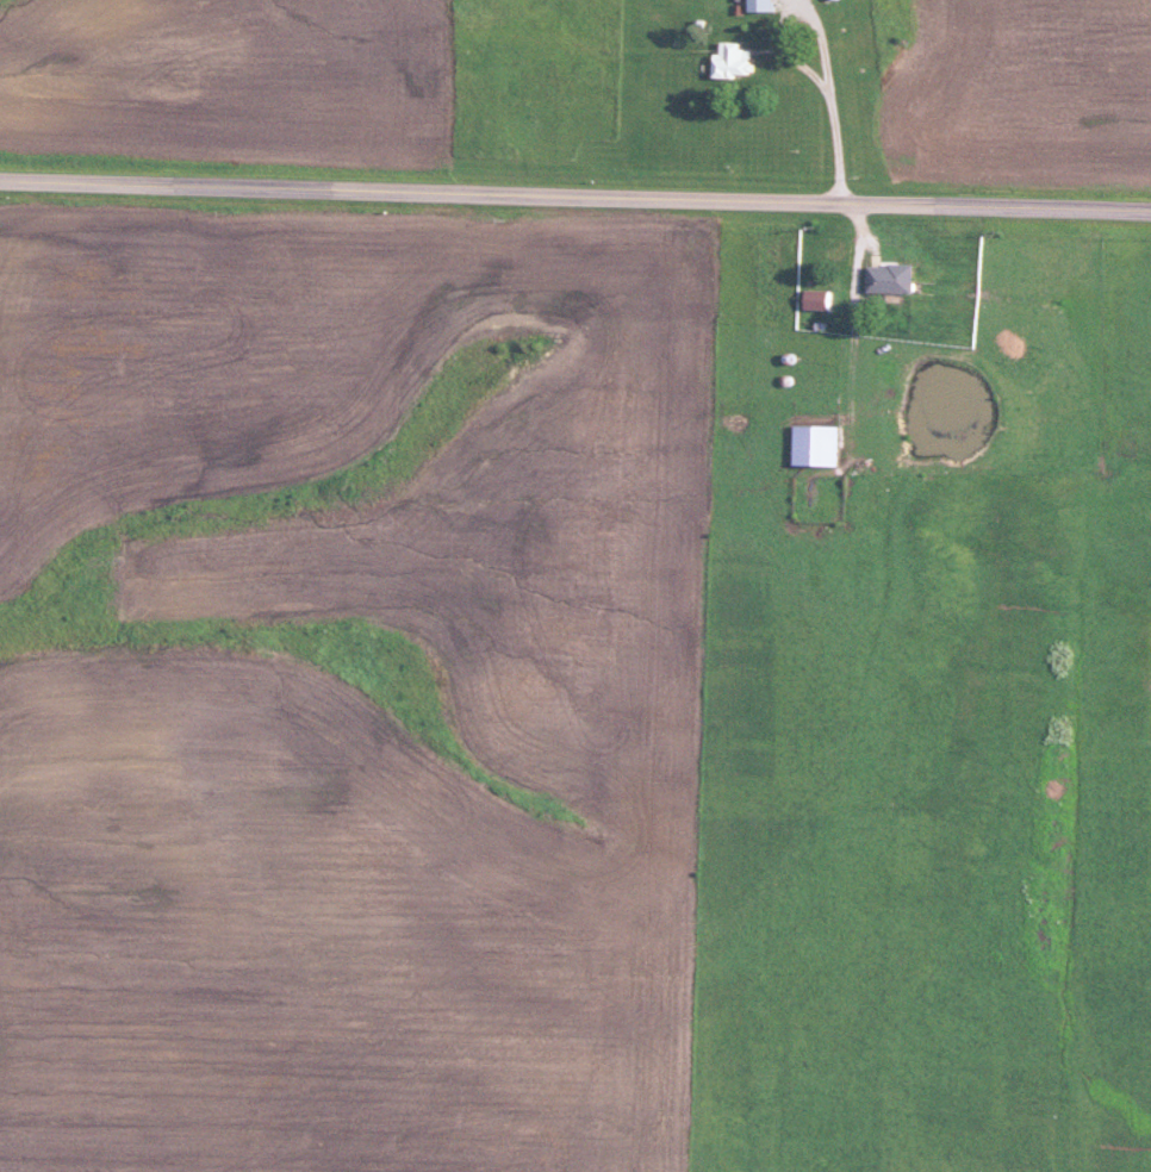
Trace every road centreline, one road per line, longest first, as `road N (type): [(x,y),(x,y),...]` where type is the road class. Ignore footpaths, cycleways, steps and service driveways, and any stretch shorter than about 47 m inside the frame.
road 1 (secondary): [(1150,209),(0,180)]

